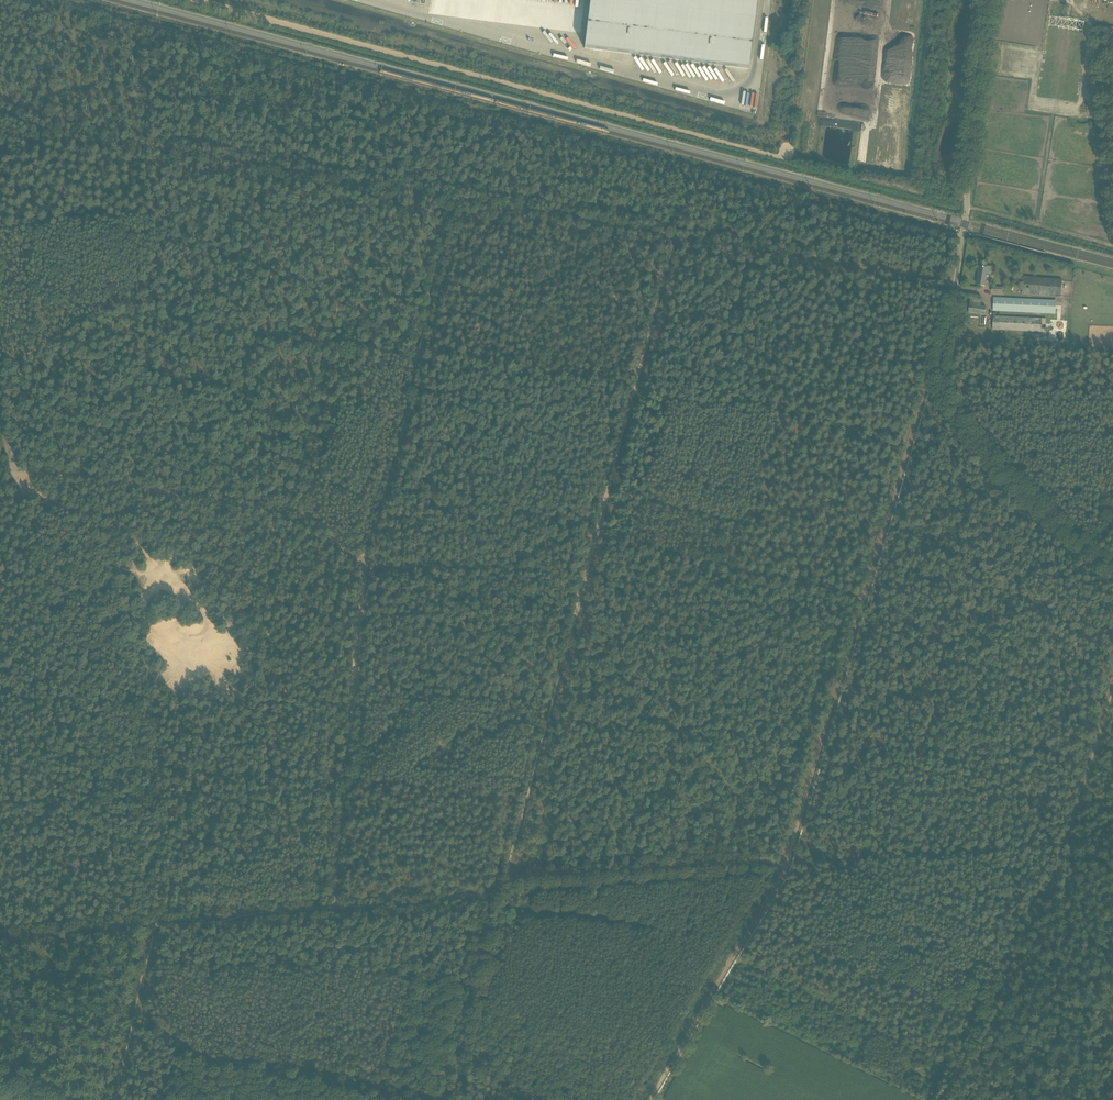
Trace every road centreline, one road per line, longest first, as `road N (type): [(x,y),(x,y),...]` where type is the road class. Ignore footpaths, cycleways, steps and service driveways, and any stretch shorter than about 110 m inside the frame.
road 1 (track): [(74,0),(962,237)]
road 2 (track): [(455,197),(0,109)]
road 3 (unclassified): [(1112,567),(1019,491),(945,391),(941,364),(967,207)]
road 4 (track): [(417,357),(123,304),(39,346)]
road 5 (track): [(506,885),(598,536)]
road 6 (track): [(677,237),(455,197),(428,313)]
road 7 (track): [(134,1001),(207,1054),(440,1094)]
road 8 (track): [(677,237),(955,283)]
road 9 (track): [(863,599),(787,863)]
road 10 (track): [(787,863),(650,1099)]
road 11 (track): [(941,364),(920,397),(863,599)]
road 12 (track): [(417,357),(398,460),(363,561)]
road 13 (unclassified): [(991,0),(967,207)]
road 14 (track): [(1063,848),(1052,890),(983,1021)]
road 15 (track): [(334,906),(153,920)]
road 16 (track): [(1112,687),(1063,848)]
road 17 (track): [(598,536),(637,389)]
road 18 (track): [(133,921),(0,930)]
road 19 (track): [(643,365),(677,237)]

